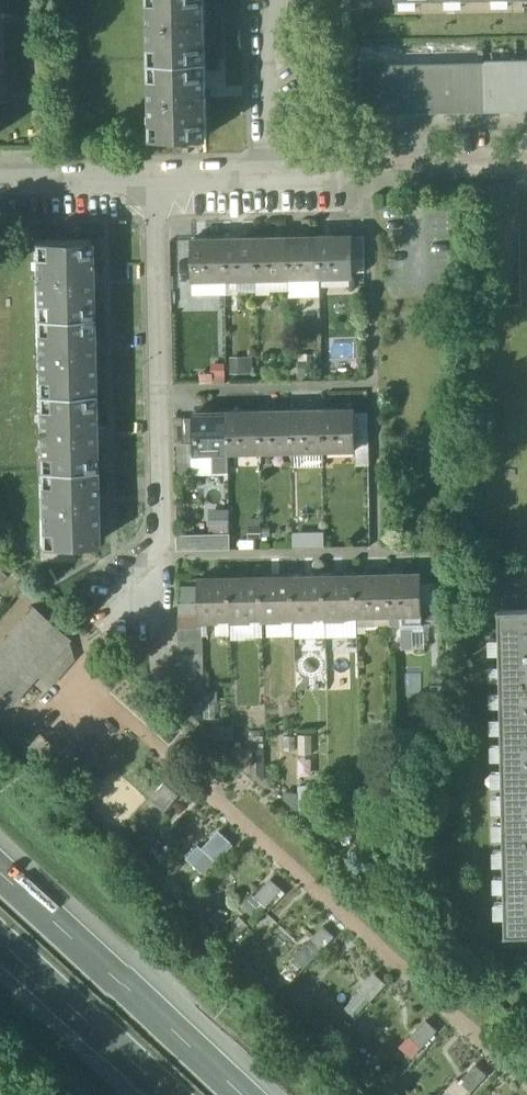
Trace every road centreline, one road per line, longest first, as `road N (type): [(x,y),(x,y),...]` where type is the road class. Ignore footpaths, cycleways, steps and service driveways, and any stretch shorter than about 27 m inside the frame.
road 1 (residential): [(134,590),(165,529),(157,176)]
road 2 (motorway): [(237,1094),(0,864)]
road 3 (residential): [(526,168),(277,173)]
road 4 (motorway): [(0,952),(149,1094)]
road 5 (residential): [(277,173),(275,0)]
road 6 (residential): [(157,176),(0,181)]
road 7 (residential): [(277,173),(157,176)]

